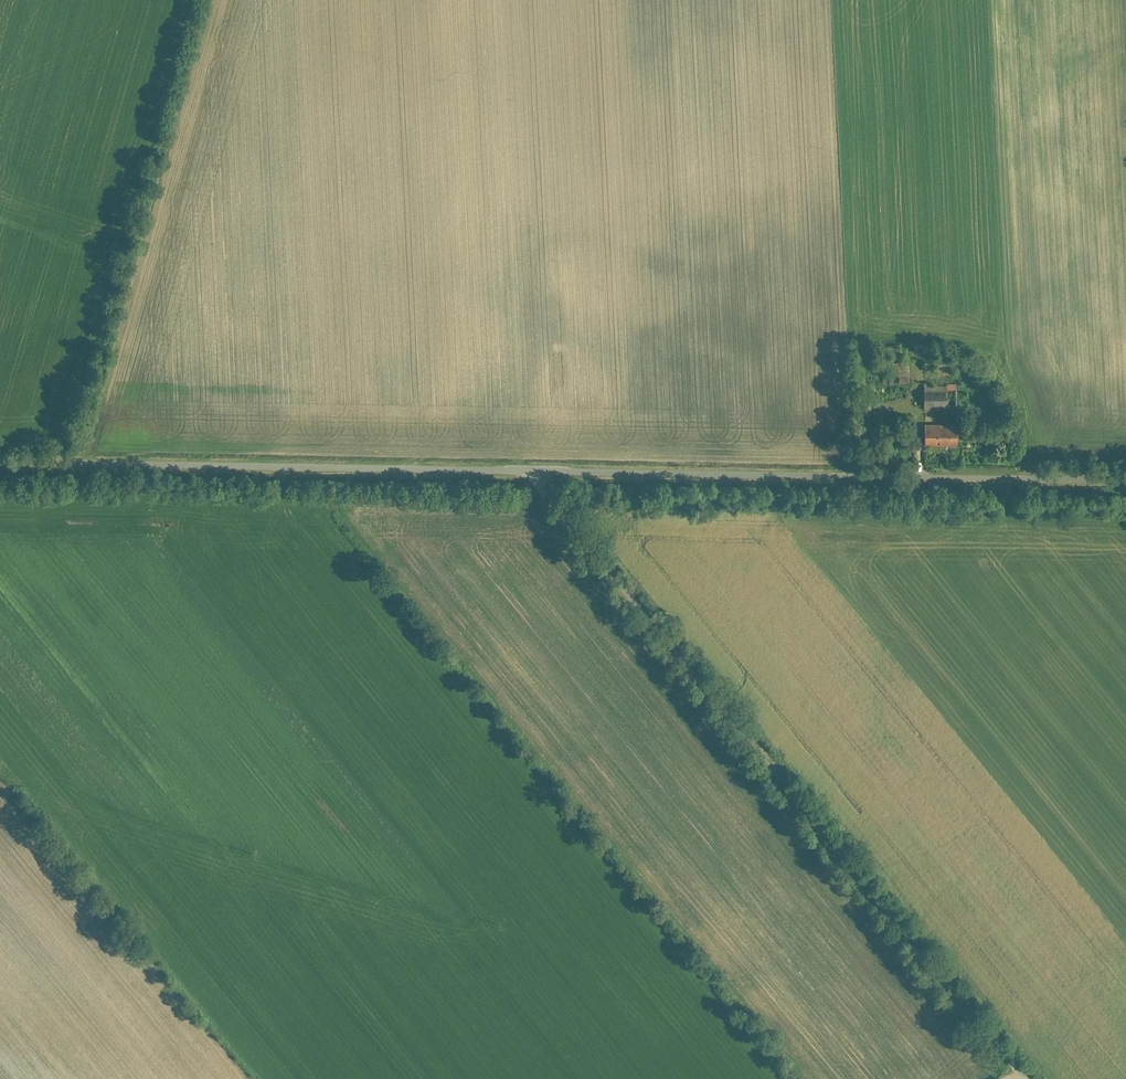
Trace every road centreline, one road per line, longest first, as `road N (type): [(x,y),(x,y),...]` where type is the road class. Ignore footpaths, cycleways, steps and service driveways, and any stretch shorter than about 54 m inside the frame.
road 1 (residential): [(1026,1078),(532,474)]
road 2 (residential): [(532,474),(1125,469)]
road 3 (residential): [(0,468),(532,474)]

